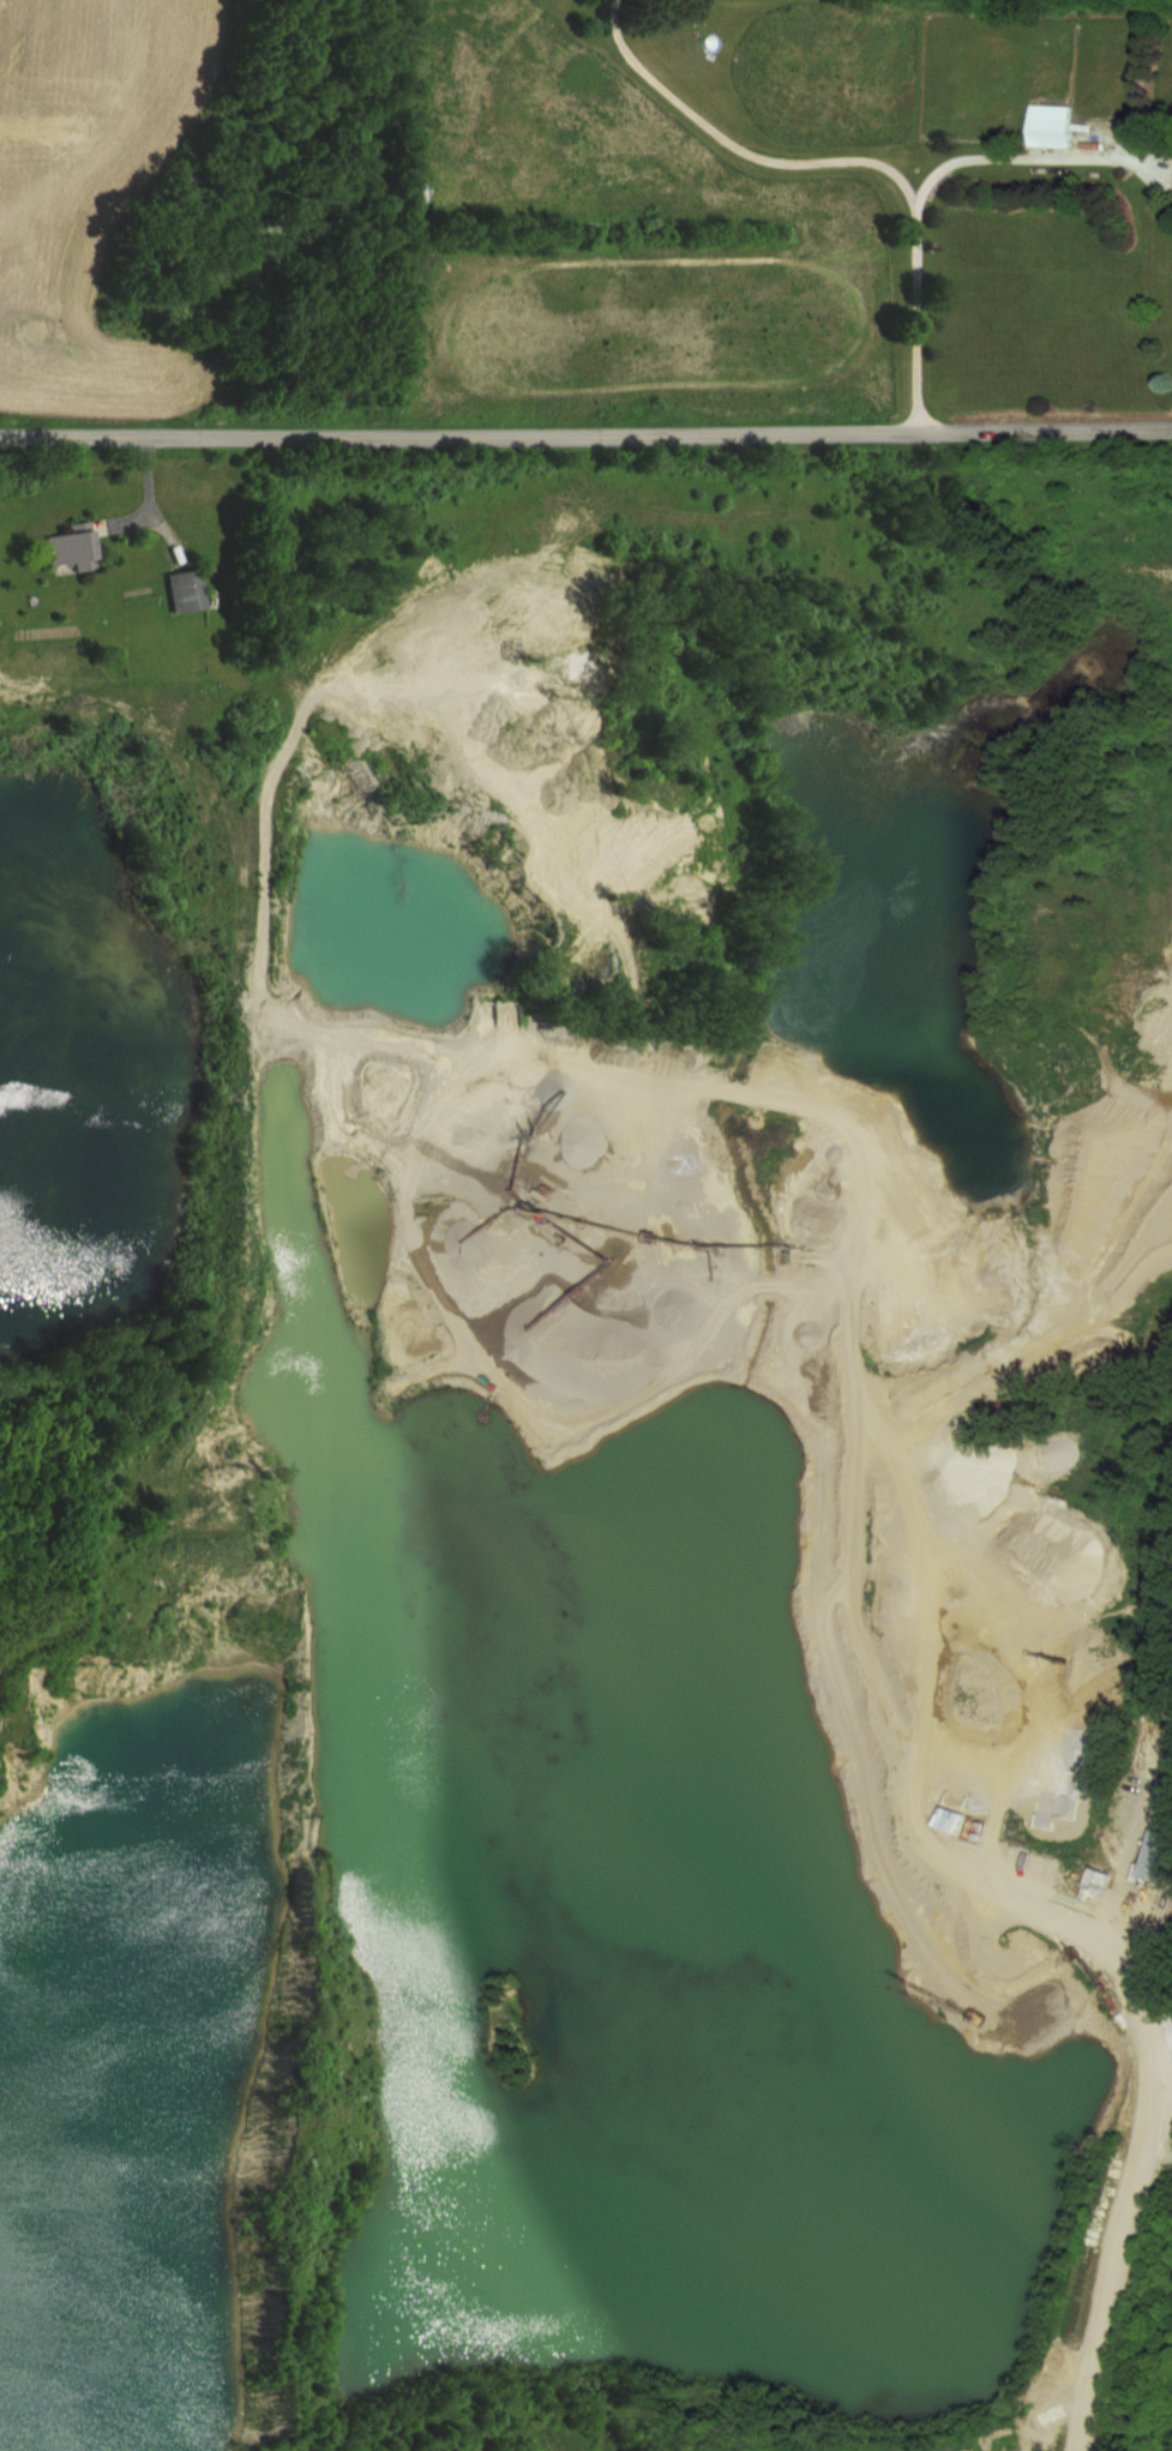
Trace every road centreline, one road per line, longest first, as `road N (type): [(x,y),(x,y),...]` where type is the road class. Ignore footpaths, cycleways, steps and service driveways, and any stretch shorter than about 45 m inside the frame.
road 1 (tertiary): [(1171,430),(0,438)]
road 2 (residential): [(922,433),(921,203),(946,168),(974,158),(1131,160),(1171,175)]

